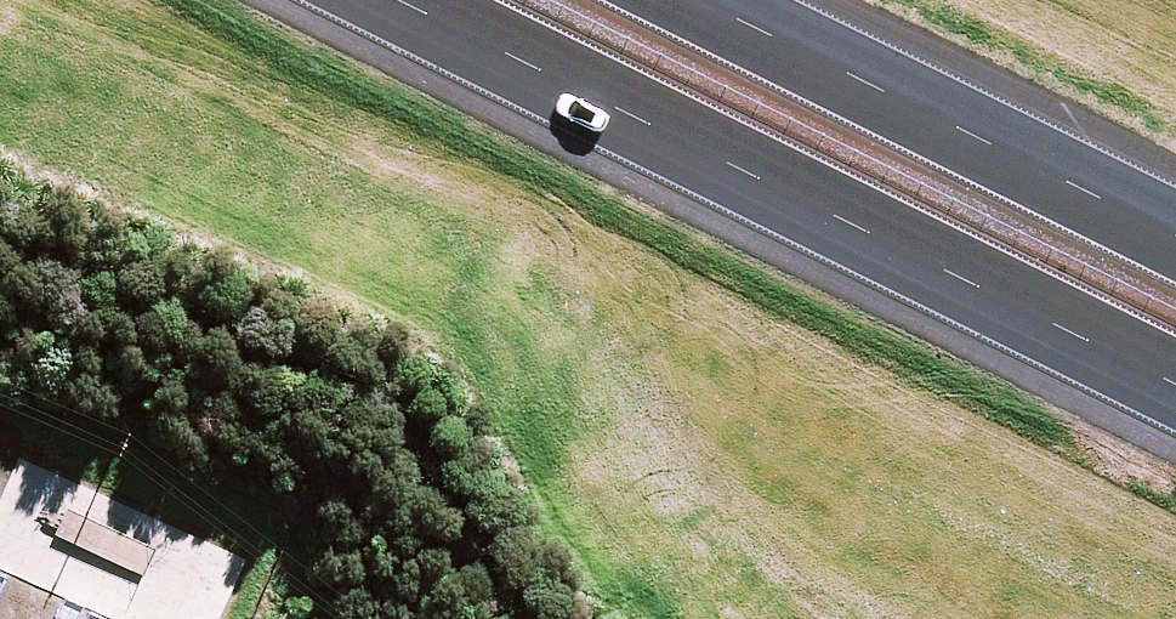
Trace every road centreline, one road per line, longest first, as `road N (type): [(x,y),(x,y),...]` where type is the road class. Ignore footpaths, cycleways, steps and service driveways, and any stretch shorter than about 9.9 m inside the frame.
road 1 (motorway): [(1175,484),(342,0)]
road 2 (motorway): [(1175,383),(400,0)]
road 3 (motorway): [(713,0),(1175,229)]

